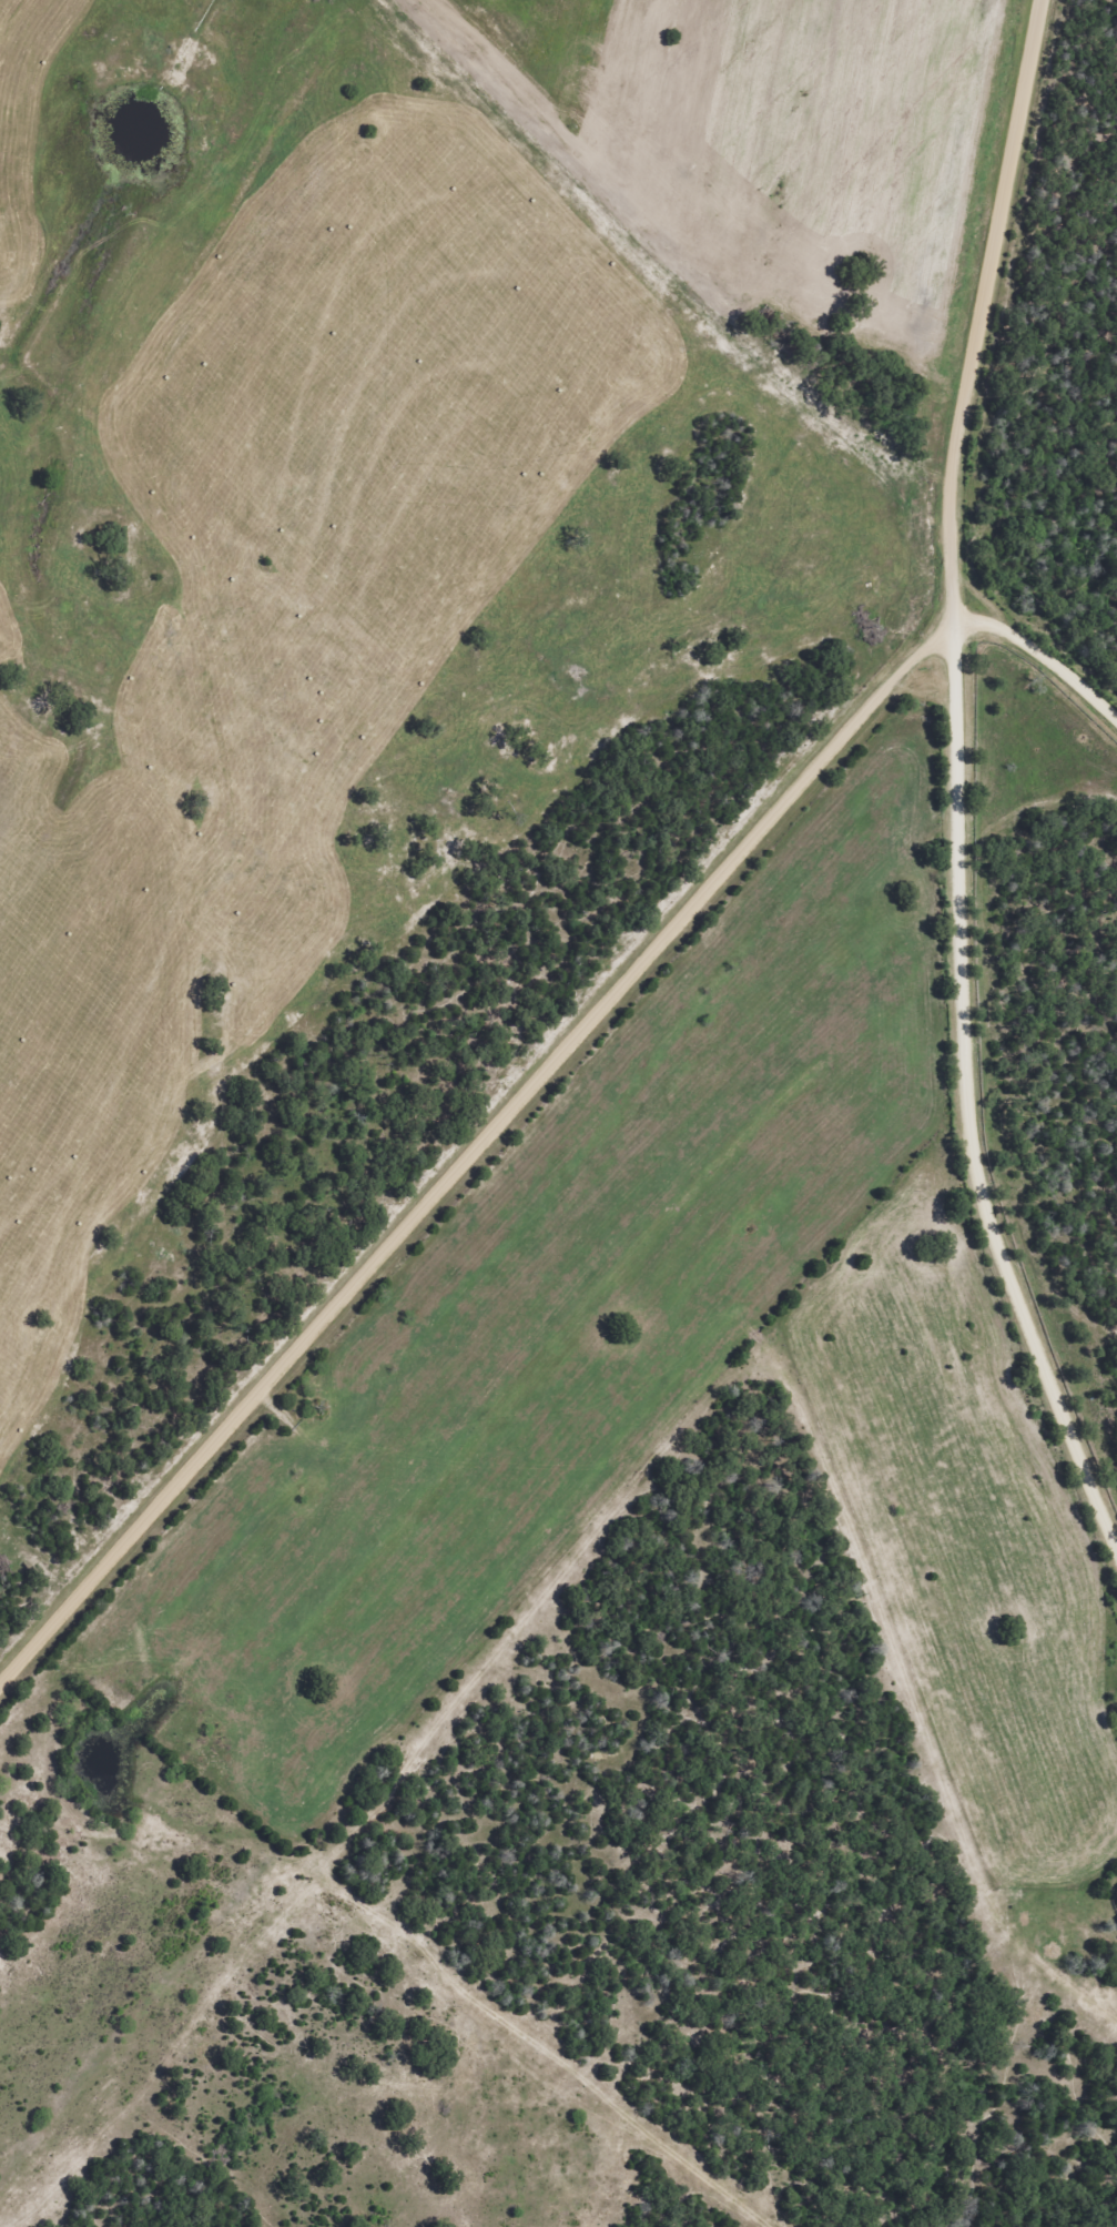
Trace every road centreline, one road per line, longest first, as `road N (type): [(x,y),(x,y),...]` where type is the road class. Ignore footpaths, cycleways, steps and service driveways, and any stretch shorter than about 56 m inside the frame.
road 1 (tertiary): [(1116,1547),(987,1208),(969,1123),(953,510),(1041,0)]
road 2 (residential): [(0,1675),(892,678),(956,628)]
road 3 (residential): [(956,628),(1006,630),(1116,718)]

